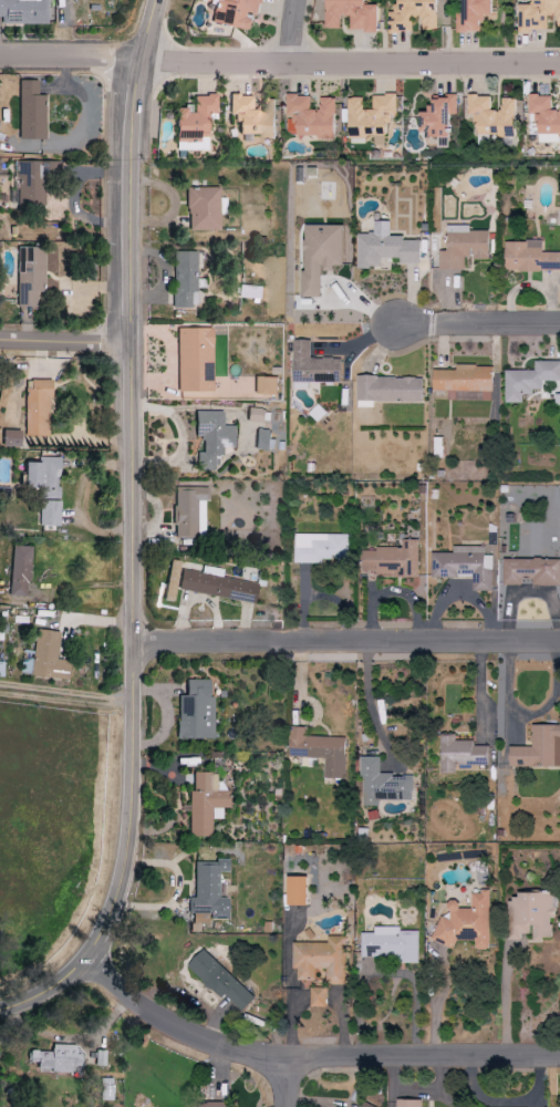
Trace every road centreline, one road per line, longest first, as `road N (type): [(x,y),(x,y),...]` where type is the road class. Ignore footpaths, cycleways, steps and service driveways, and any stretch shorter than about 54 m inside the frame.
road 1 (tertiary): [(162,0),(142,61),(134,127),(137,839),(125,899),(101,943),(40,996),(0,1010)]
road 2 (residential): [(81,966),(175,1023),(274,1063),(559,1057)]
road 3 (residential): [(137,640),(559,641)]
road 4 (residential): [(142,61),(559,65)]
road 5 (residential): [(397,324),(559,323)]
road 6 (residential): [(0,57),(142,61)]
road 7 (residential): [(0,339),(134,343)]

